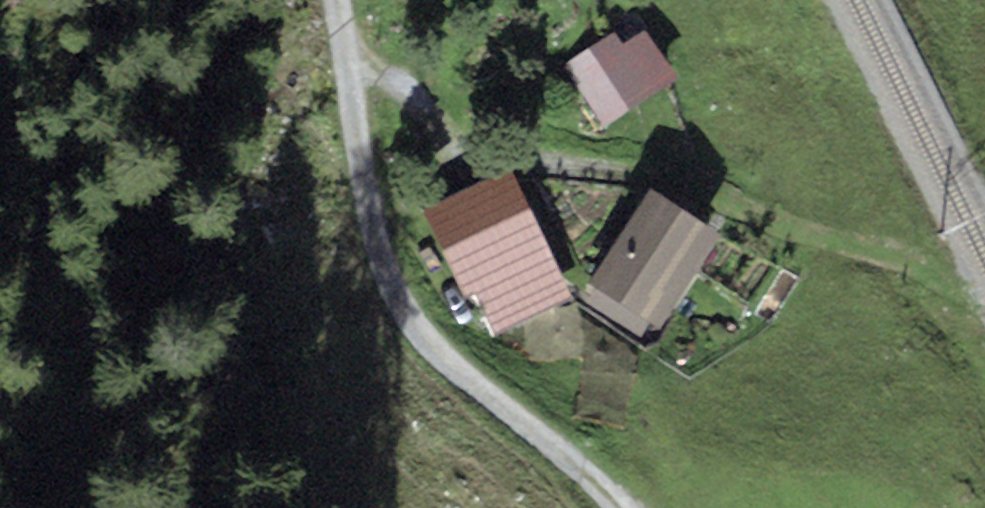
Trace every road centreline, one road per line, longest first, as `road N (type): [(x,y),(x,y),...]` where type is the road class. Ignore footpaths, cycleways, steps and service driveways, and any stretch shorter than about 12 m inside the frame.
road 1 (track): [(331,0),(377,257),(427,345),(617,507)]
road 2 (track): [(342,74),(391,81),(433,104),(478,147),(505,157),(662,175),(910,263)]

